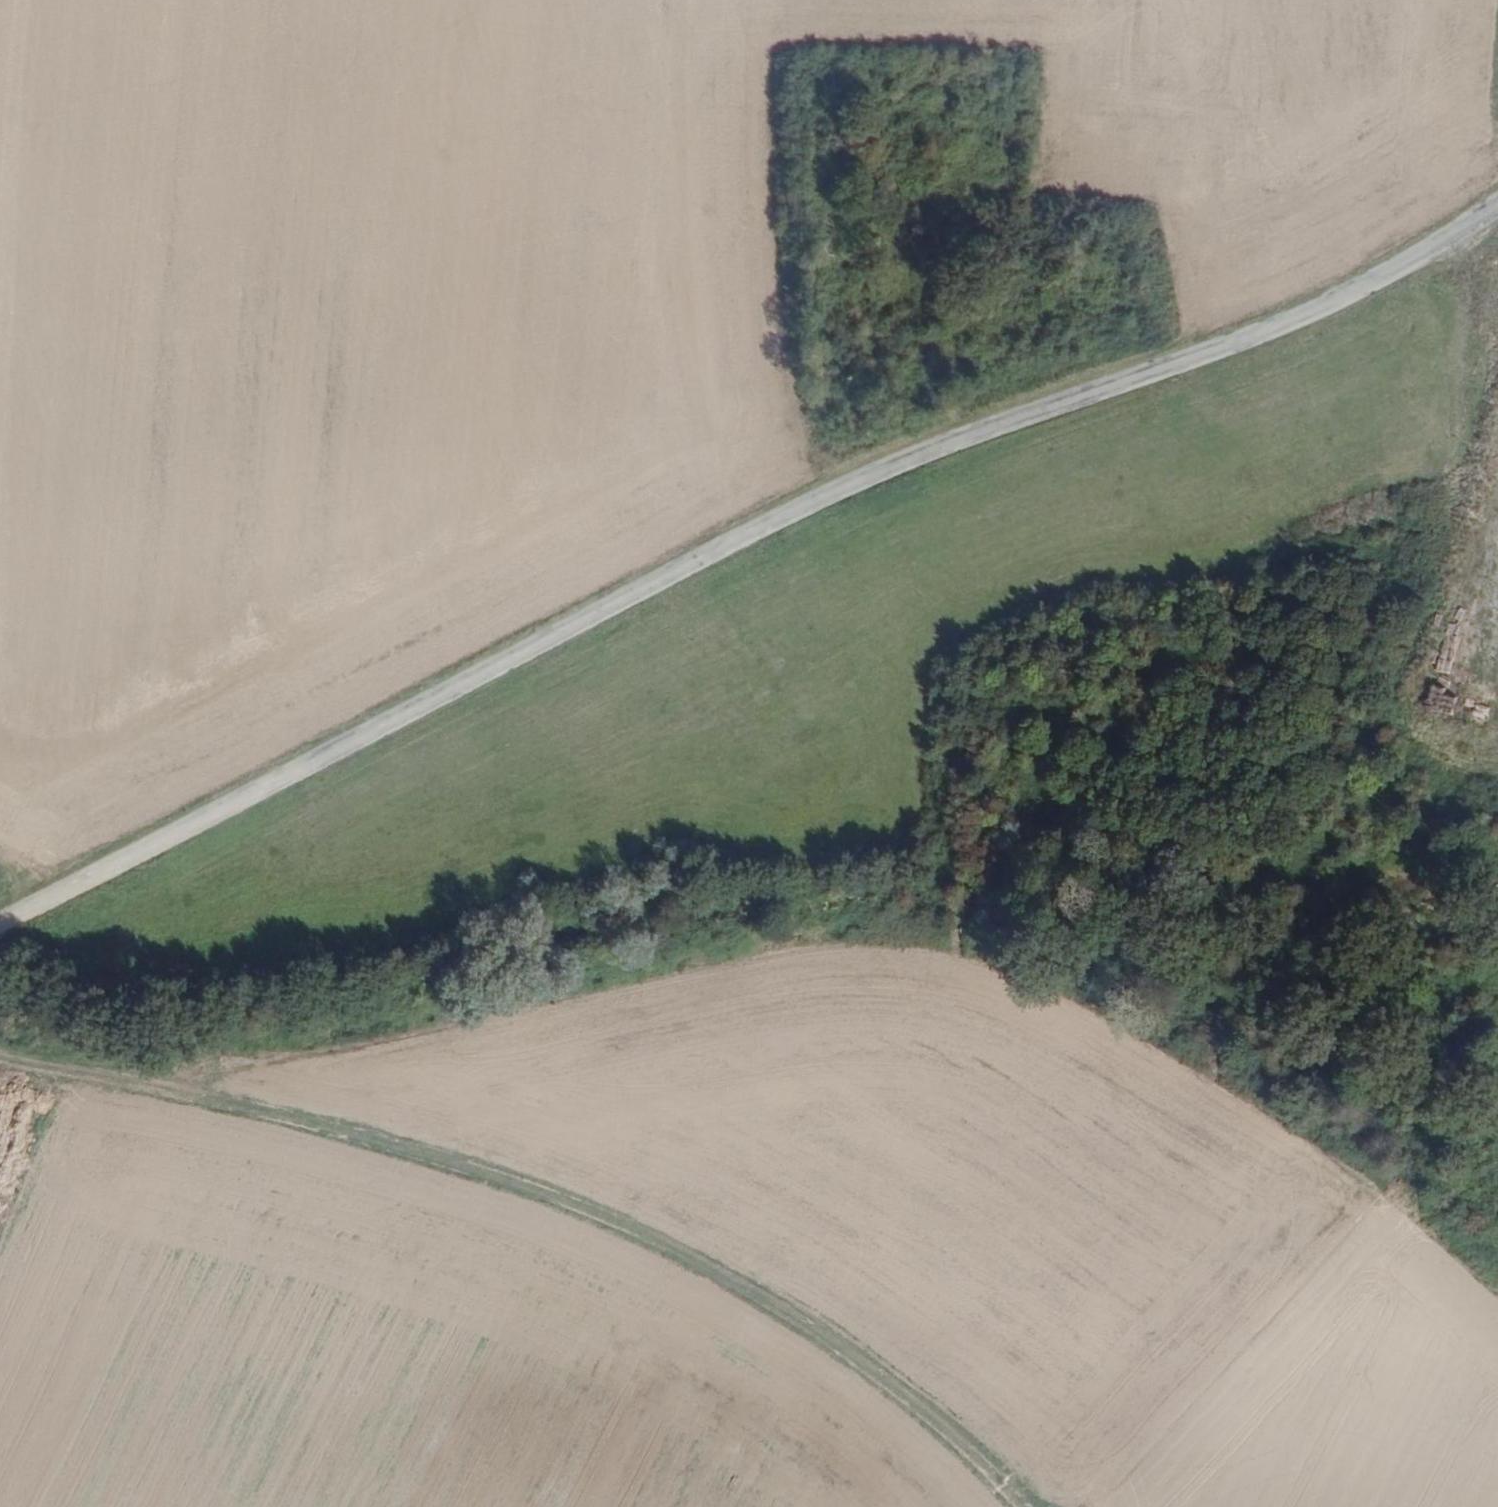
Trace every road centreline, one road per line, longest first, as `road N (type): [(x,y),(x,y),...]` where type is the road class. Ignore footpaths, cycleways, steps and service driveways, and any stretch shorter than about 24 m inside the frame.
road 1 (tertiary): [(1497,207),(1318,311),(820,500),(0,926)]
road 2 (track): [(0,1054),(567,1208),(732,1284),(1025,1506)]

